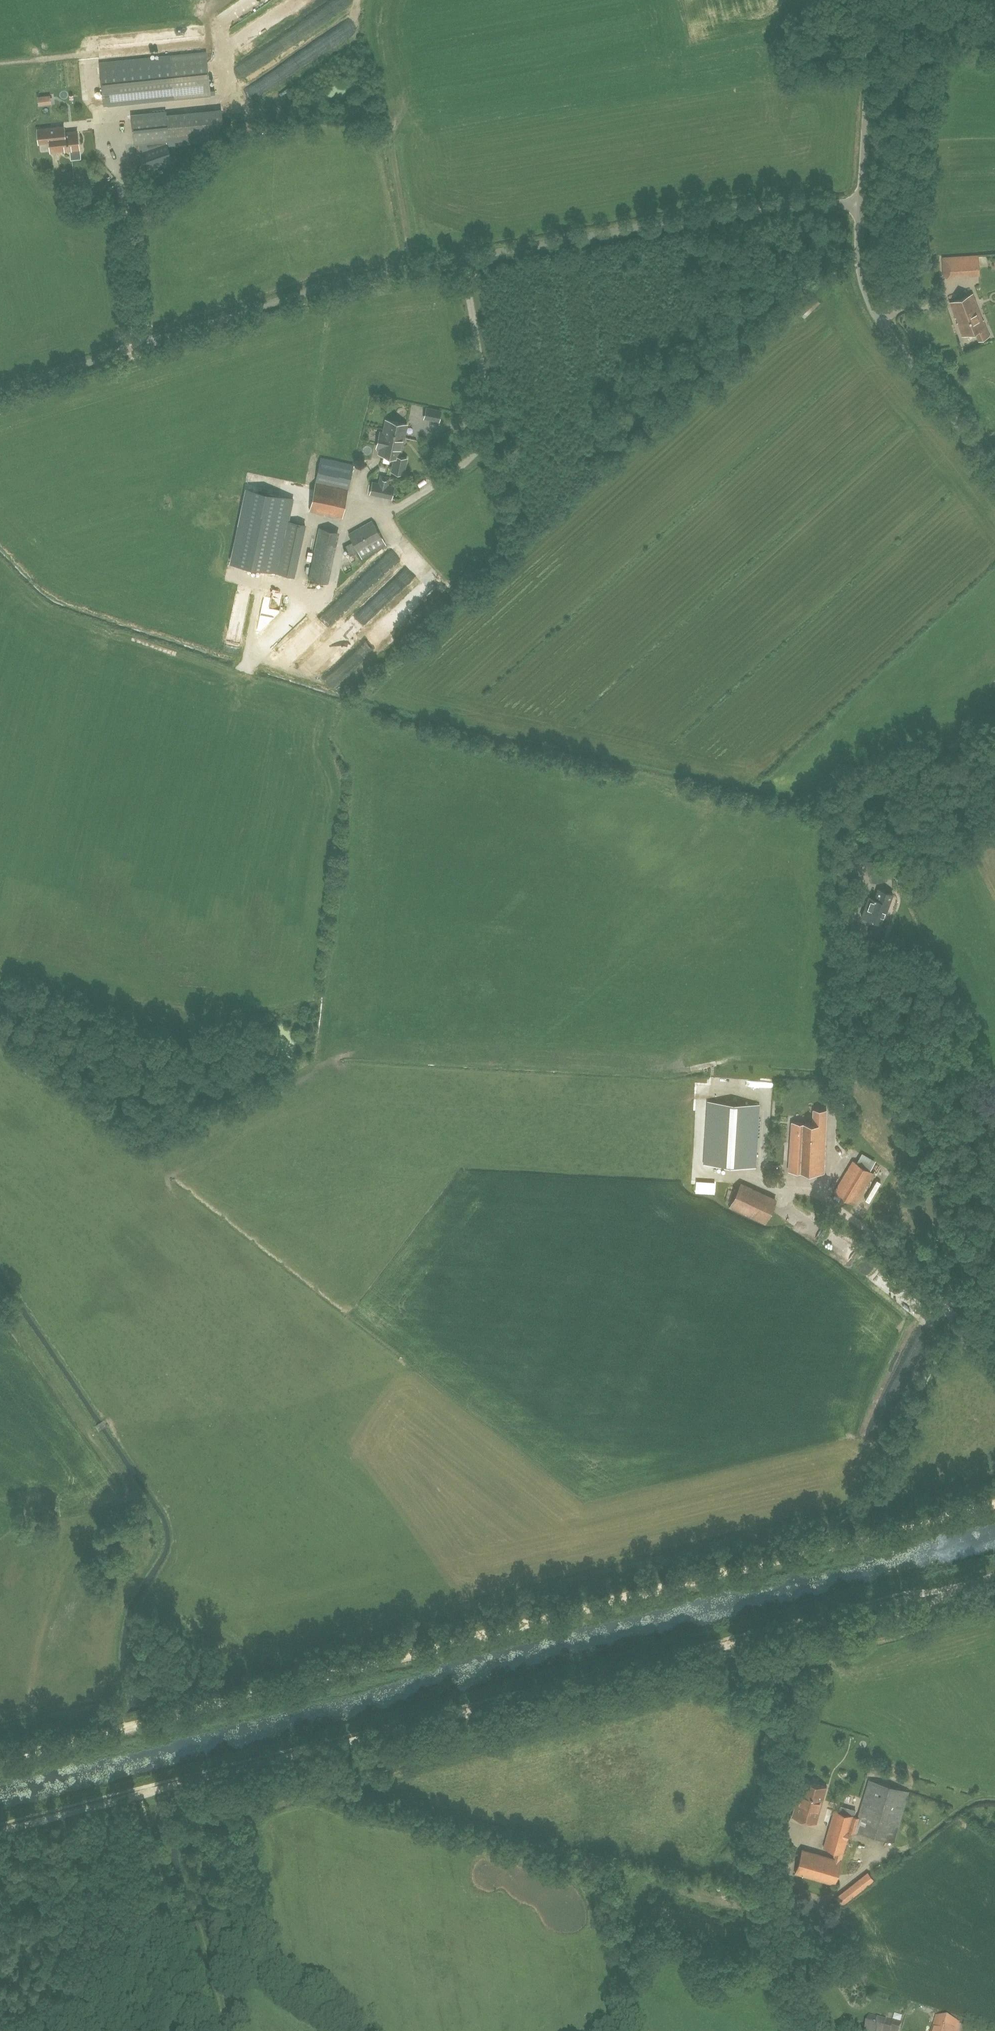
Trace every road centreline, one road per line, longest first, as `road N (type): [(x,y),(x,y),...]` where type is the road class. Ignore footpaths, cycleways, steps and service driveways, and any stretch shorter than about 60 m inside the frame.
road 1 (track): [(994,1504),(0,1760)]
road 2 (unclassified): [(0,391),(370,277),(768,204),(859,205)]
road 3 (track): [(166,1788),(965,1579)]
road 4 (unclassified): [(813,2030),(799,2016),(771,1841),(779,1763),(817,1639)]
road 5 (unclassified): [(994,476),(869,304),(857,257),(859,205)]
road 6 (track): [(994,1350),(828,1197)]
road 7 (unclassified): [(859,205),(872,0)]
road 8 (unclassified): [(817,1639),(921,1609),(965,1579),(994,1571)]
road 9 (track): [(0,1830),(136,1795)]
road 10 (unclassified): [(817,1639),(684,1651)]

